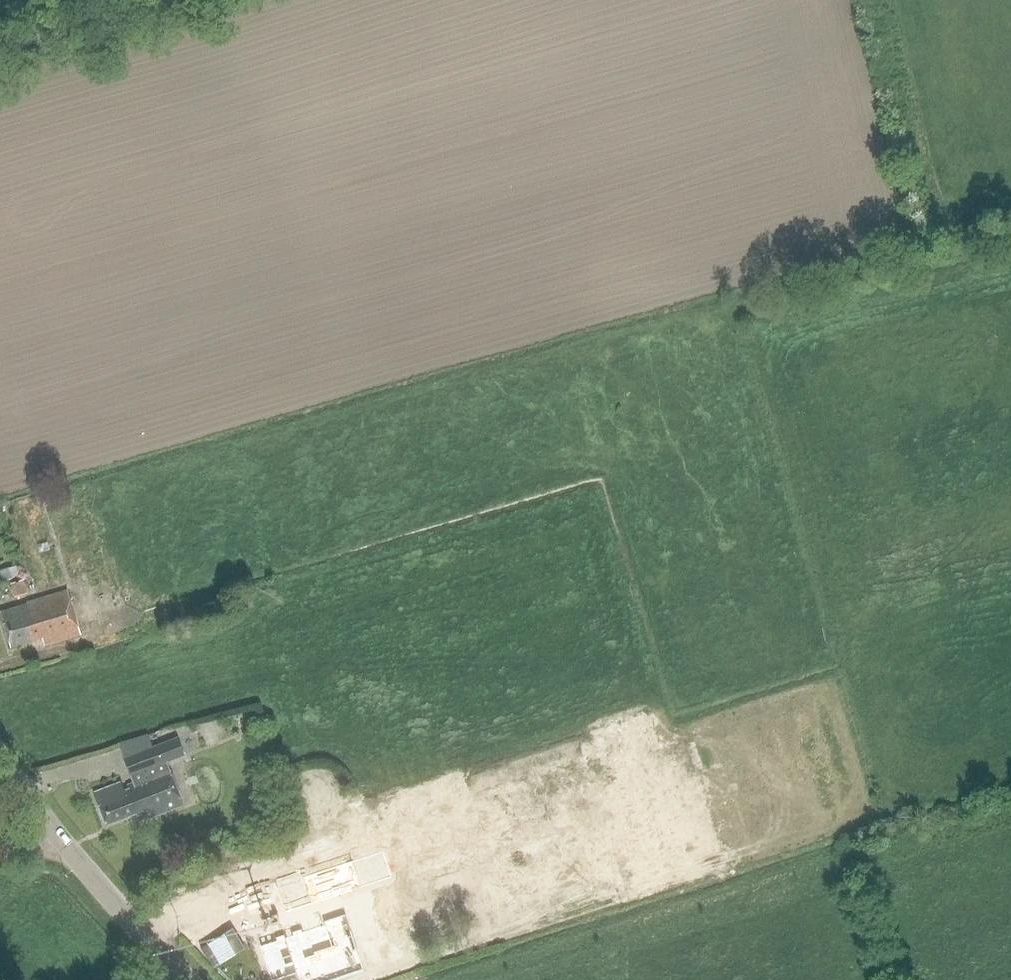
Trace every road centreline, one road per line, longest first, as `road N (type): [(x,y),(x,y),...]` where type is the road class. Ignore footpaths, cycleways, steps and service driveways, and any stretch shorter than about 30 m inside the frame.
road 1 (unclassified): [(185,979),(62,846),(0,754)]
road 2 (track): [(0,48),(160,0)]

